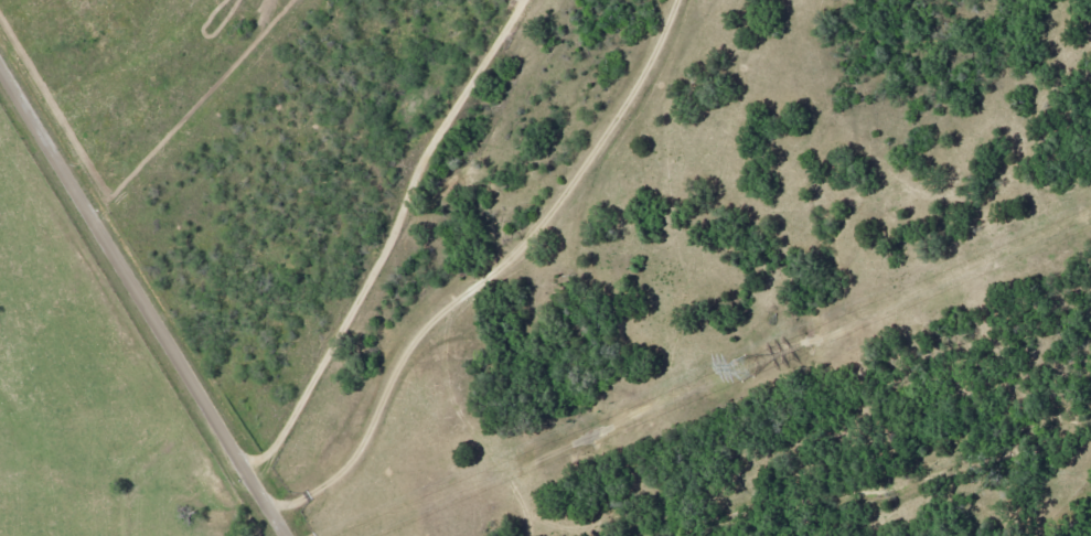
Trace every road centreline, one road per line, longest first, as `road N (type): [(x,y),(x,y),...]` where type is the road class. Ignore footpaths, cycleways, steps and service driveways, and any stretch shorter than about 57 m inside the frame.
road 1 (residential): [(291,532),(567,239),(620,159),(677,0)]
road 2 (residential): [(294,535),(0,51)]
road 3 (residential): [(174,339),(282,274),(330,210),(378,85),(517,0)]

